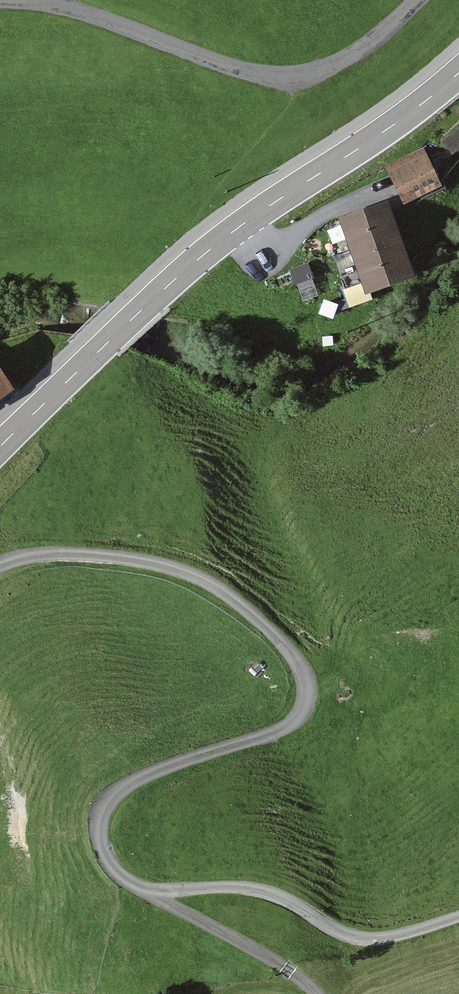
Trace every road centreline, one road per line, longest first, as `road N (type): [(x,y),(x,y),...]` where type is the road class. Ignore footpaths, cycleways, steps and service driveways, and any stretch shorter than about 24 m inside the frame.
road 1 (track): [(0,567),(89,556),(201,581),(280,640),(305,675),(302,714),(286,727),(150,774),(108,805),(105,855),(148,892)]
road 2 (tertiary): [(458,74),(238,227),(0,448)]
road 3 (unclassified): [(418,0),(332,67),(283,76),(226,66),(81,12),(15,0)]
road 4 (track): [(458,917),(368,939),(347,936),(266,892),(148,892)]
road 5 (track): [(148,892),(276,962),(314,993)]

